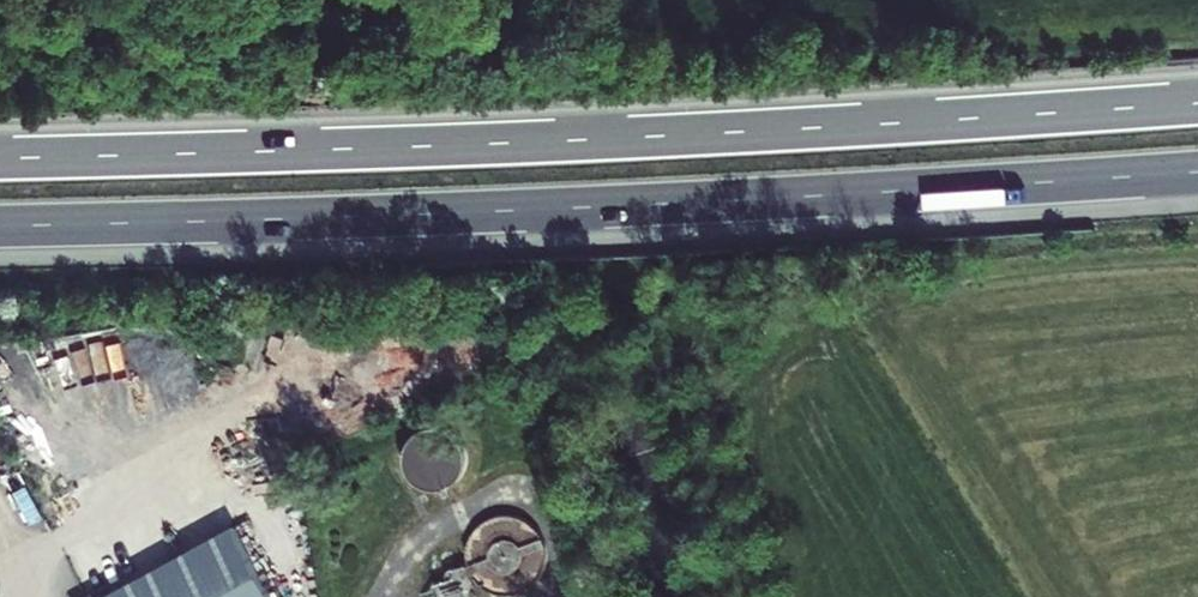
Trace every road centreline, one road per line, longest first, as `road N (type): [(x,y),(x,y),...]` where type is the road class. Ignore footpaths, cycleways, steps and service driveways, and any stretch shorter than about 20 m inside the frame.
road 1 (motorway): [(0,231),(655,208),(1197,176)]
road 2 (motorway): [(1197,105),(780,130),(0,159)]
road 3 (track): [(746,596),(757,575),(699,325),(1197,289)]

